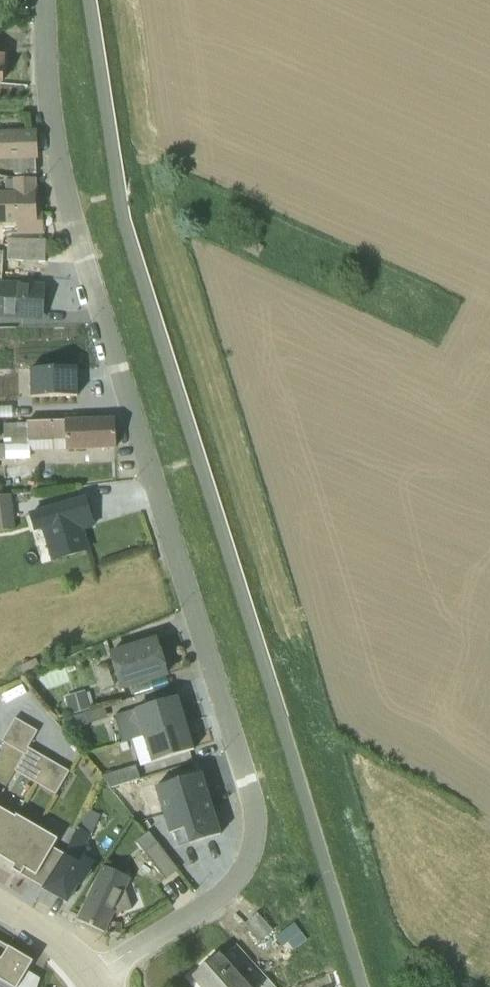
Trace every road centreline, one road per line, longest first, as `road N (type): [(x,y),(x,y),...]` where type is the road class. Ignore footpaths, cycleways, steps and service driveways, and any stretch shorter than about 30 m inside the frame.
road 1 (residential): [(92,975),(229,891),(255,845),(255,815),(67,198),(44,0)]

